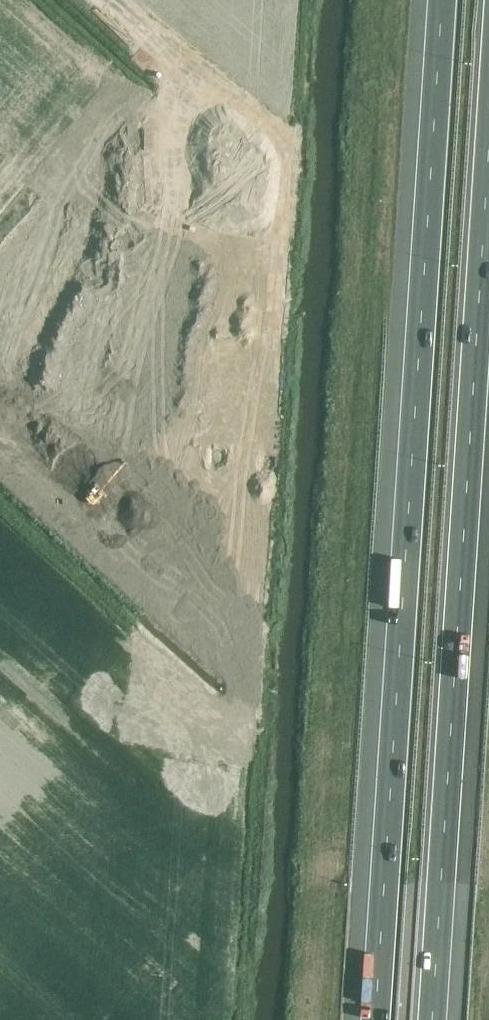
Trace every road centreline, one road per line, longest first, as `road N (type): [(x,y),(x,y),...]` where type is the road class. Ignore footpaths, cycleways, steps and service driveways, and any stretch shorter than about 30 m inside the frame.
road 1 (motorway): [(442,0),(375,1019)]
road 2 (motorway): [(433,1019),(488,149)]

